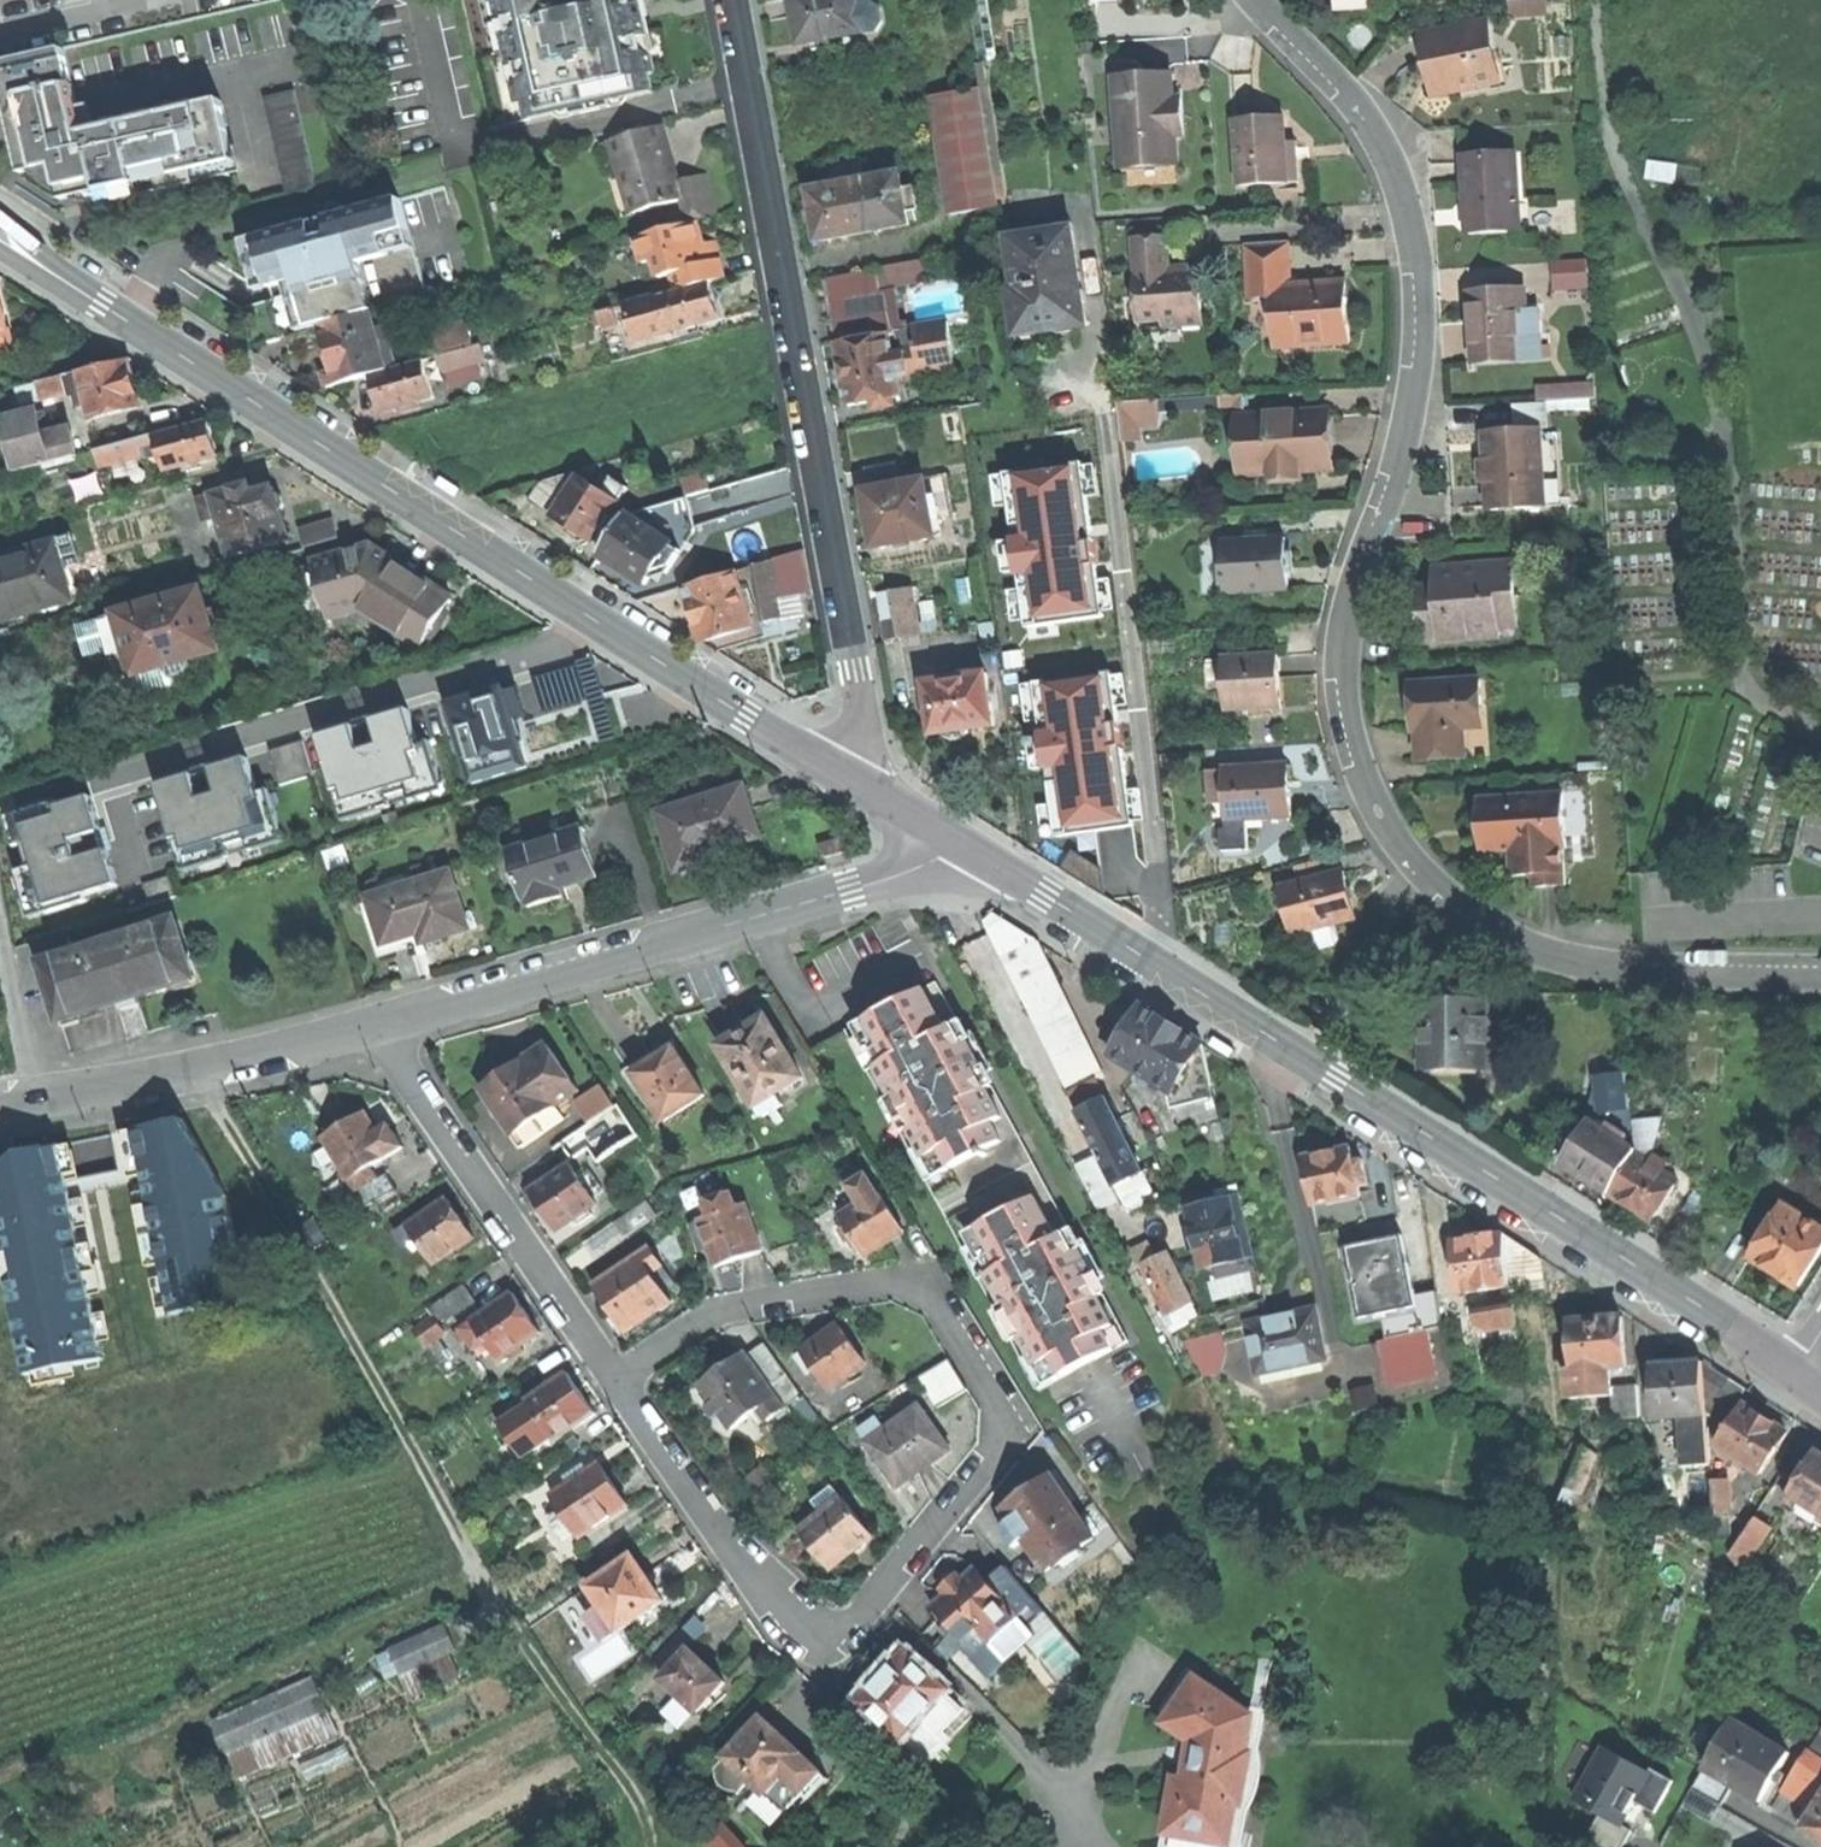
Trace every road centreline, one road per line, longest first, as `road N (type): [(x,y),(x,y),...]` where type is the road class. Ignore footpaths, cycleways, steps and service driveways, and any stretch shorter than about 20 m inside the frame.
road 1 (residential): [(1820,968),(1591,962),(1490,929),(1415,867),(1360,772),(1342,675),(1347,607),(1409,422),(1419,276),(1390,158),(1335,82),(1261,0)]
road 2 (secondary): [(0,235),(844,770)]
road 3 (residential): [(615,1375),(717,1534),(796,1620),(822,1631),(848,1621),(1004,1439),(1006,1408),(947,1310),(913,1285),(874,1280),(707,1312)]
road 4 (residential): [(736,0),(862,705),(858,745),(844,770)]
road 5 (secondary): [(1147,960),(1793,1372)]
road 6 (tertiary): [(962,845),(938,865),(390,1025)]
road 7 (residential): [(1147,960),(1160,924),(1103,412)]
road 8 (residential): [(390,1025),(403,1067),(615,1375)]
road 9 (tertiary): [(390,1025),(175,1072),(0,1098)]
road 10 (secondary): [(962,845),(1147,960)]
road 11 (secondary): [(844,770),(962,845)]

